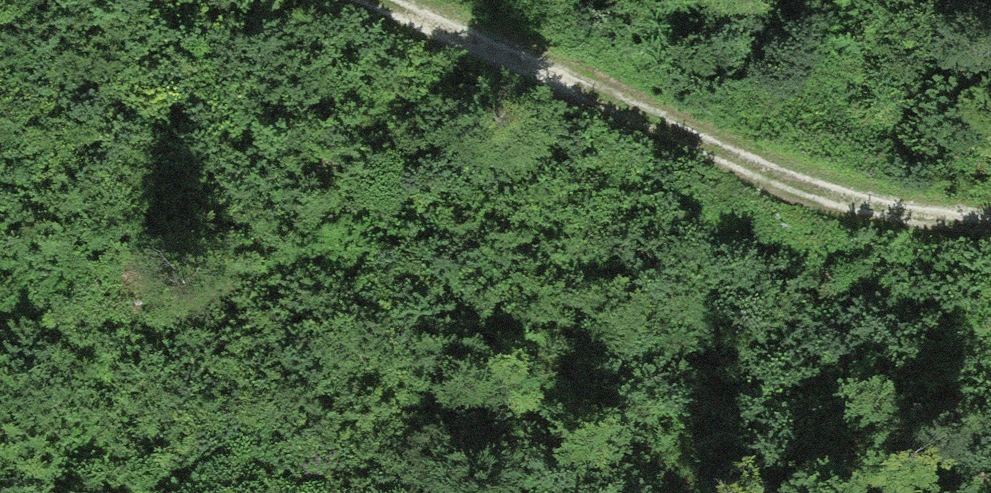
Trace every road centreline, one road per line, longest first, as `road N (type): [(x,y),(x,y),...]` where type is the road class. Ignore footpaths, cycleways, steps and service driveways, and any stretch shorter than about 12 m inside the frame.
road 1 (track): [(0,319),(116,319),(219,304),(351,248),(557,210),(755,214),(810,181)]
road 2 (track): [(990,221),(768,171),(383,0)]

